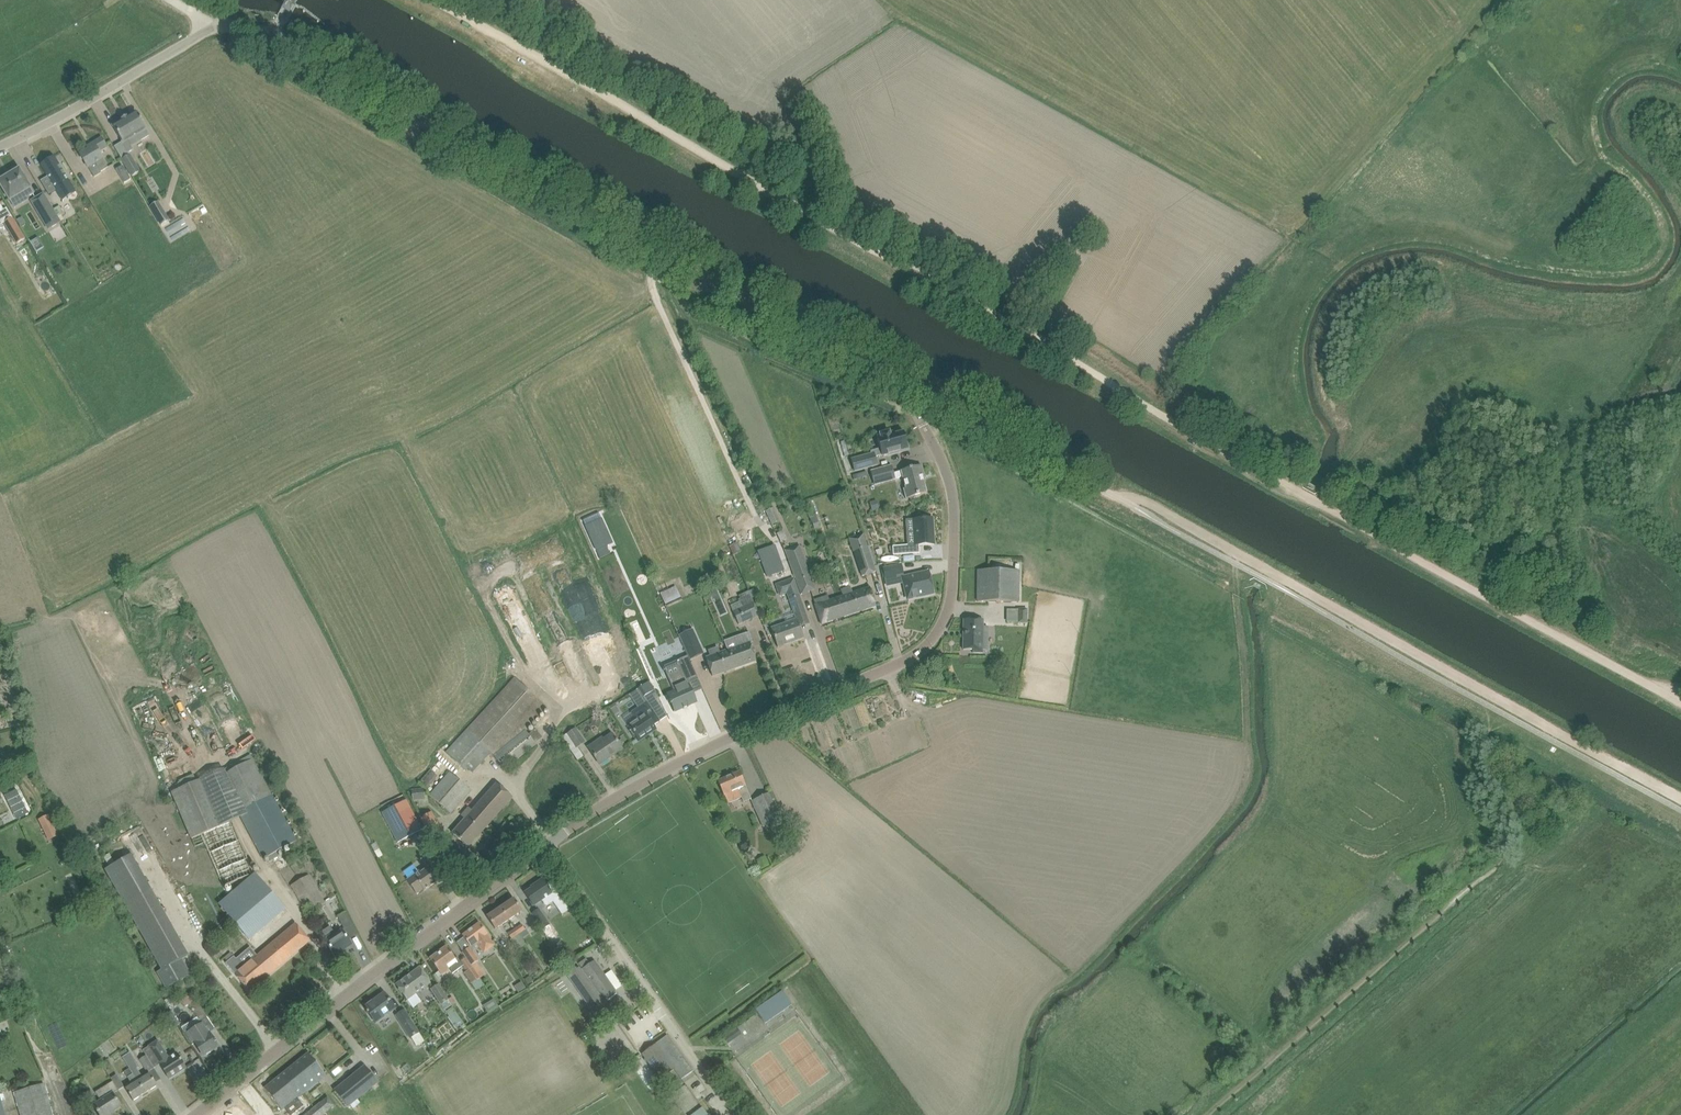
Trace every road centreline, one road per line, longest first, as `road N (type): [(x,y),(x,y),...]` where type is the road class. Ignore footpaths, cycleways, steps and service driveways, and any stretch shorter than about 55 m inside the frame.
road 1 (track): [(427,0),(571,70),(1287,490),(1638,682)]
road 2 (unclassified): [(897,380),(271,39)]
road 3 (unclassified): [(543,847),(617,797),(915,655),(934,637),(952,590),(954,511),(944,466),(917,415)]
road 4 (unclassified): [(195,1114),(543,847)]
road 5 (track): [(1502,699),(1160,504),(1122,499)]
road 6 (unclassified): [(0,147),(220,24),(271,39)]
road 7 (unclassified): [(704,1075),(543,847)]
road 8 (unclassified): [(1122,499),(933,399)]
road 9 (track): [(1680,798),(1502,699)]

